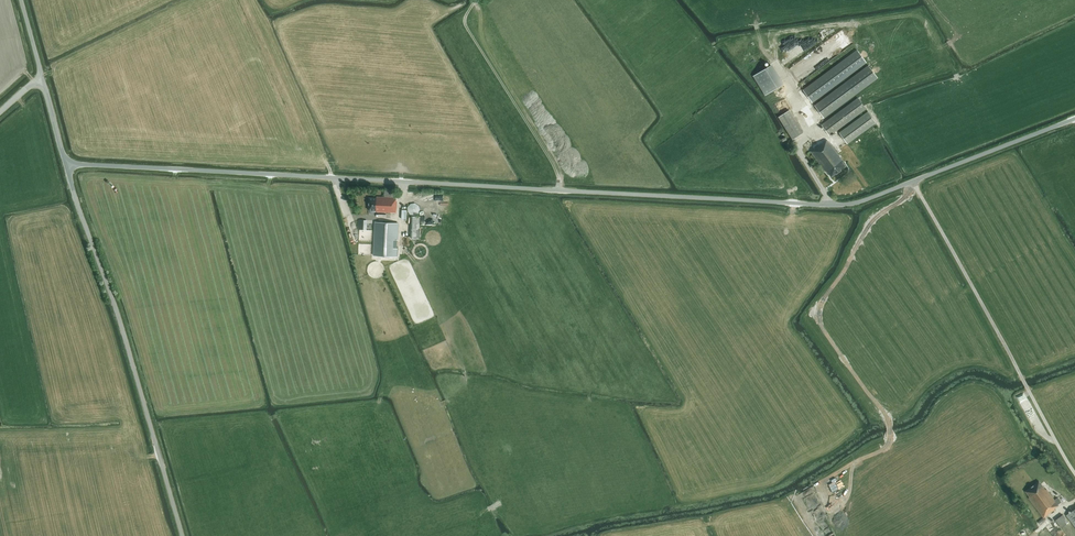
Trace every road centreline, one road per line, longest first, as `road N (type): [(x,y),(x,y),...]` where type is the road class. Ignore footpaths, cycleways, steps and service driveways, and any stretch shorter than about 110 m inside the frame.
road 1 (unclassified): [(1074,119),(846,204),(66,164)]
road 2 (unclassified): [(181,535),(66,164)]
road 3 (track): [(559,190),(553,164),(466,26),(476,0)]

